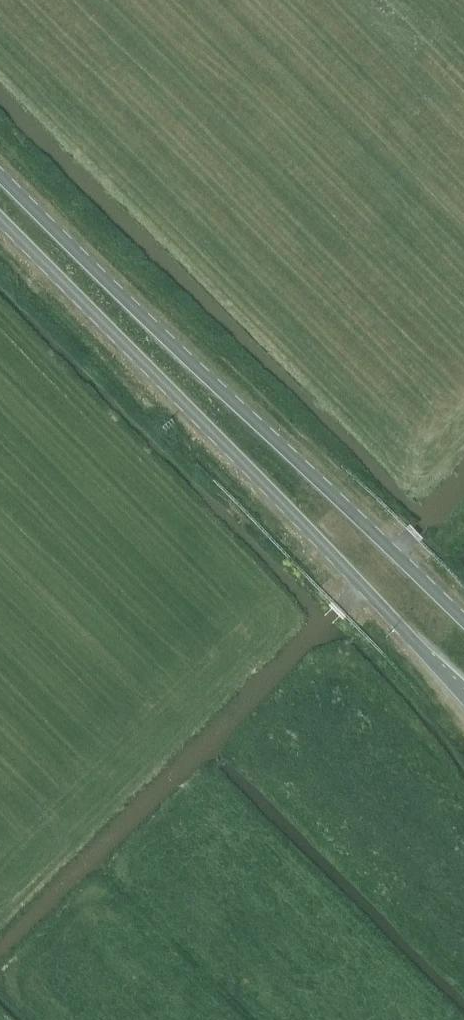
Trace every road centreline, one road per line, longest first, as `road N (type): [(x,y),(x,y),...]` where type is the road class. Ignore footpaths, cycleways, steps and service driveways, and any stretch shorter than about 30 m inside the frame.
road 1 (secondary): [(0,219),(463,694)]
road 2 (secondary): [(463,621),(0,173)]

